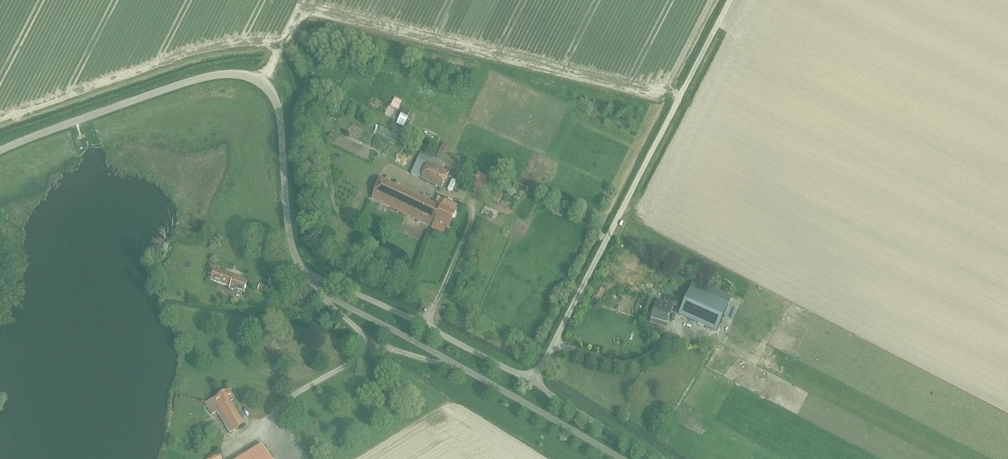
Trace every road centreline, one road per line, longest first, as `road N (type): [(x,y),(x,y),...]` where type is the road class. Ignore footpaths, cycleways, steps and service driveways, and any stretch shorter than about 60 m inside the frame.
road 1 (unclassified): [(305,272),(289,234),(279,112),(256,80),(190,81),(0,151)]
road 2 (track): [(553,343),(730,0)]
road 3 (unclassified): [(622,458),(328,296),(305,272)]
road 4 (unclassified): [(532,381),(305,272)]
road 5 (unclassified): [(649,458),(532,381)]

